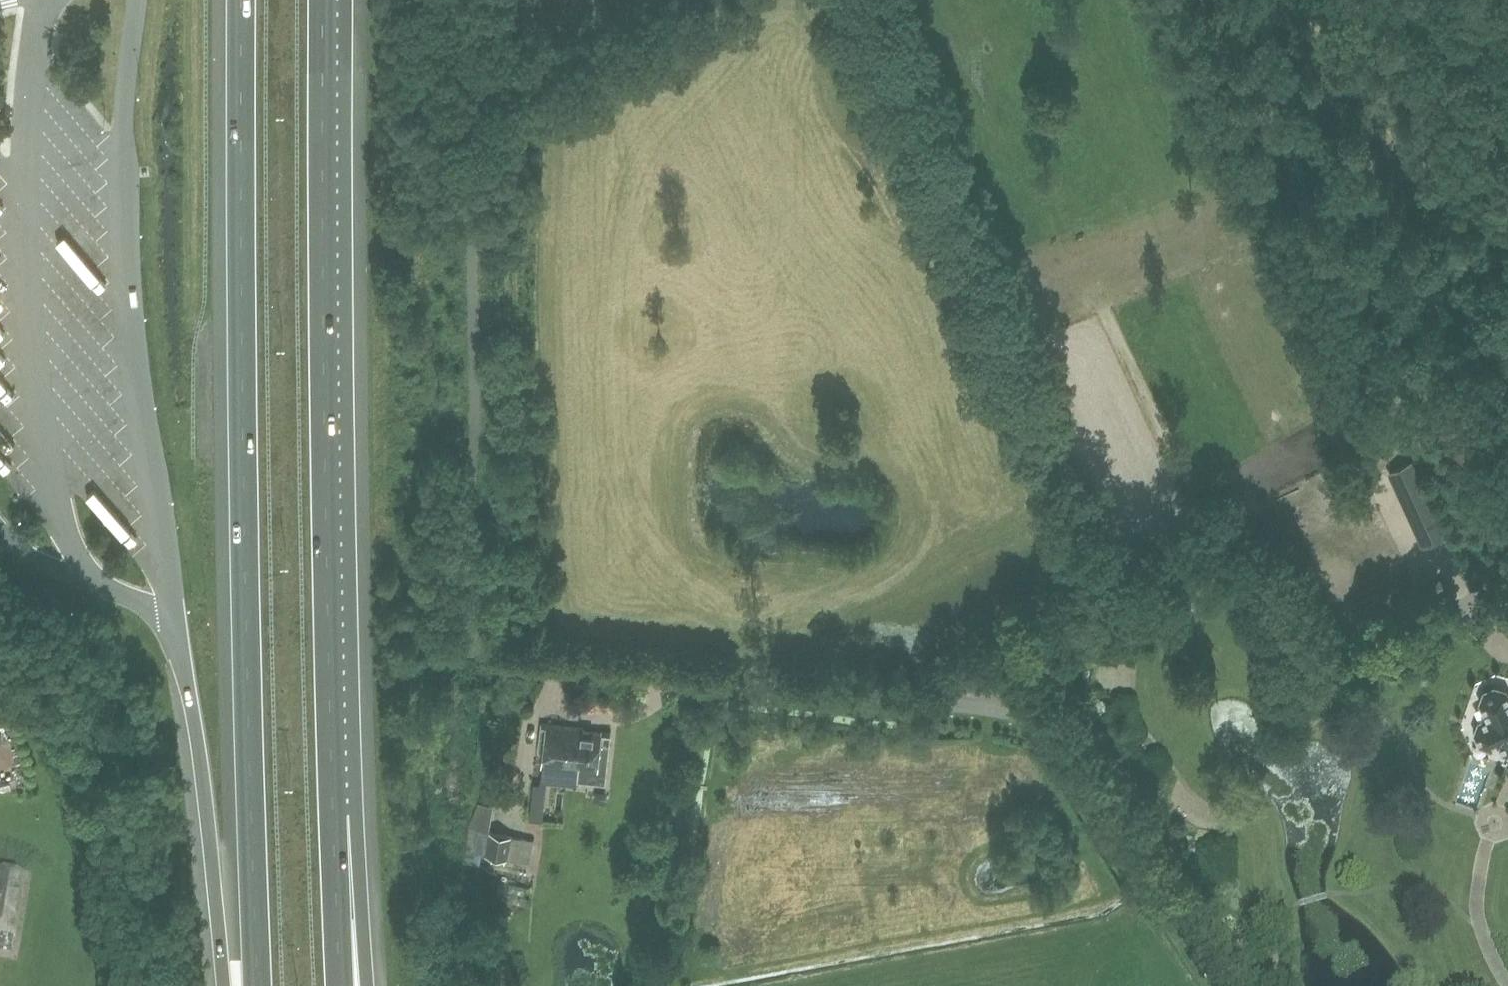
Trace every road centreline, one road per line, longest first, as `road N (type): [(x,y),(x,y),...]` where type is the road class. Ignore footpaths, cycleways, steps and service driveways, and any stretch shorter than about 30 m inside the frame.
road 1 (motorway): [(242,0),(245,547),(261,985)]
road 2 (residential): [(1218,985),(1093,783),(1028,716),(480,653)]
road 3 (motorway): [(333,821),(326,0)]
road 4 (motorway): [(172,615),(200,777),(220,985)]
road 5 (motorway): [(367,985),(333,821)]
road 6 (motorway): [(343,985),(333,821)]

